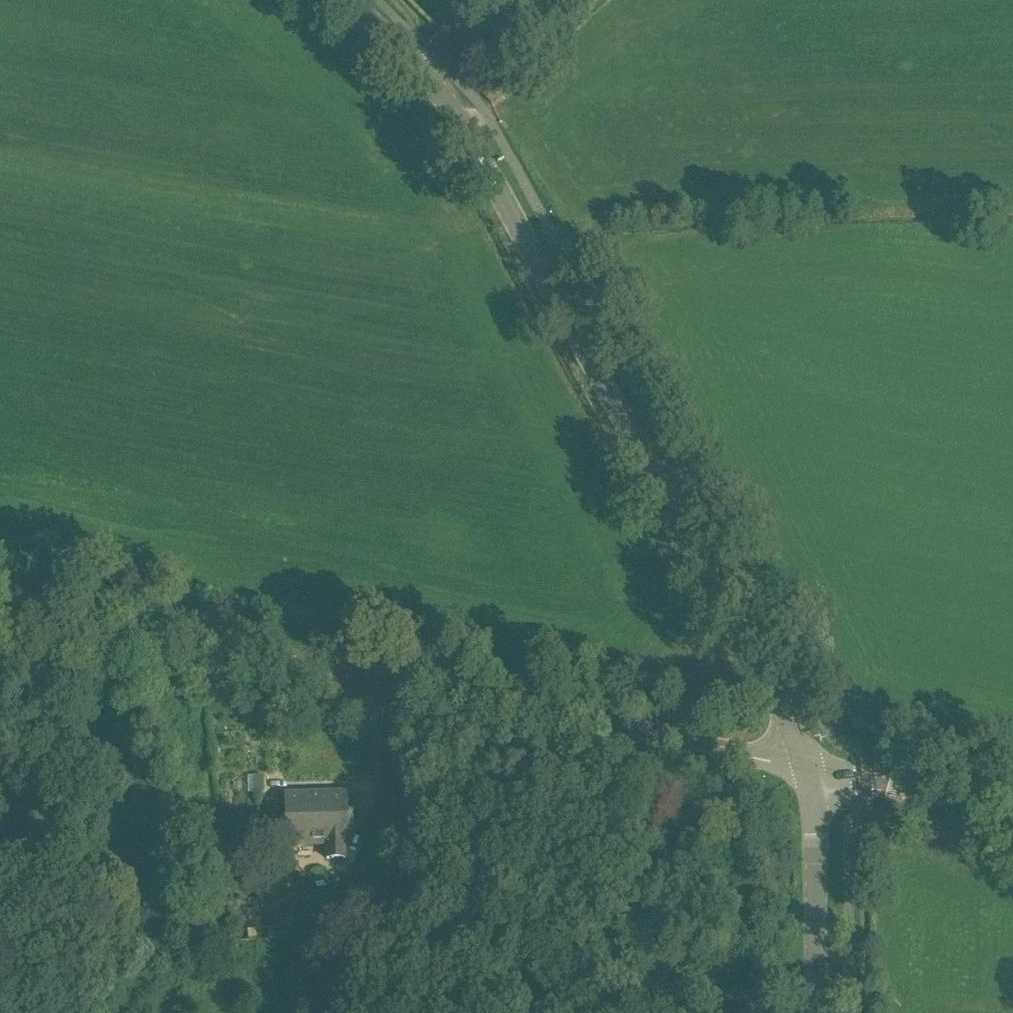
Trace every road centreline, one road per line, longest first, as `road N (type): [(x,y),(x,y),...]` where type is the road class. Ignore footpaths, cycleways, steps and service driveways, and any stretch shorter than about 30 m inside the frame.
road 1 (primary): [(813,768),(487,167),(436,87),(351,0)]
road 2 (unclassified): [(813,768),(0,595)]
road 3 (secondary): [(816,1012),(813,768)]
road 4 (primary): [(1012,810),(813,768)]
road 5 (track): [(693,1012),(816,901)]

